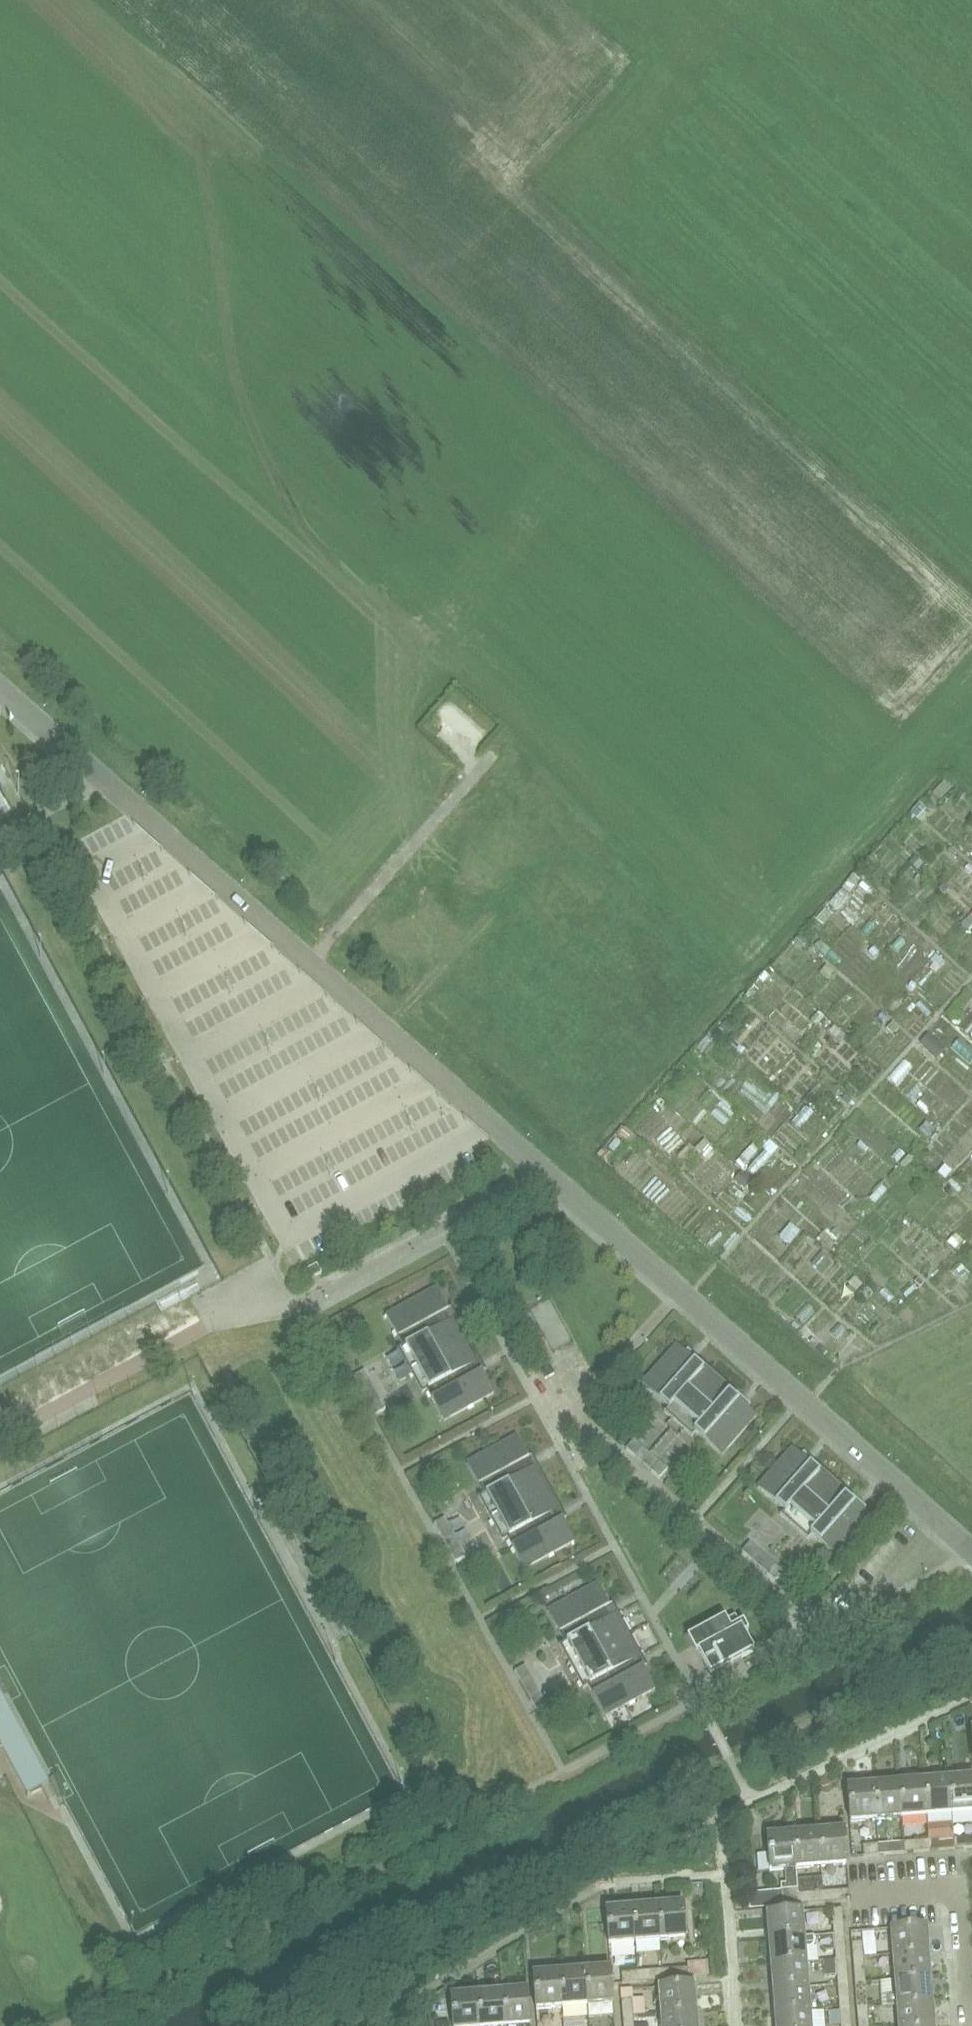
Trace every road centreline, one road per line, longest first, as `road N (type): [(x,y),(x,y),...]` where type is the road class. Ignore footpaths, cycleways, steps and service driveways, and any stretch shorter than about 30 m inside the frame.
road 1 (unclassified): [(971,1554),(0,687)]
road 2 (residential): [(963,2025),(951,1896),(854,1898)]

